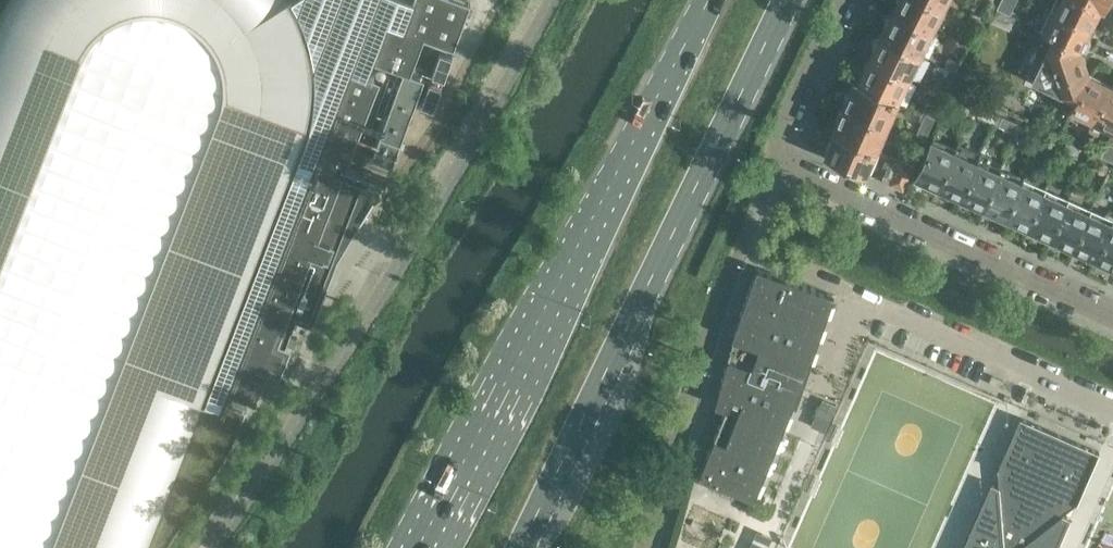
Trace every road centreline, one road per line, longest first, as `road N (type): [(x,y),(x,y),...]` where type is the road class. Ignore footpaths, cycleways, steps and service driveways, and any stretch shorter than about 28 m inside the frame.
road 1 (primary): [(705,0),(561,294),(423,547)]
road 2 (primary): [(517,547),(787,0)]
road 3 (residential): [(1112,311),(782,162),(864,0)]

